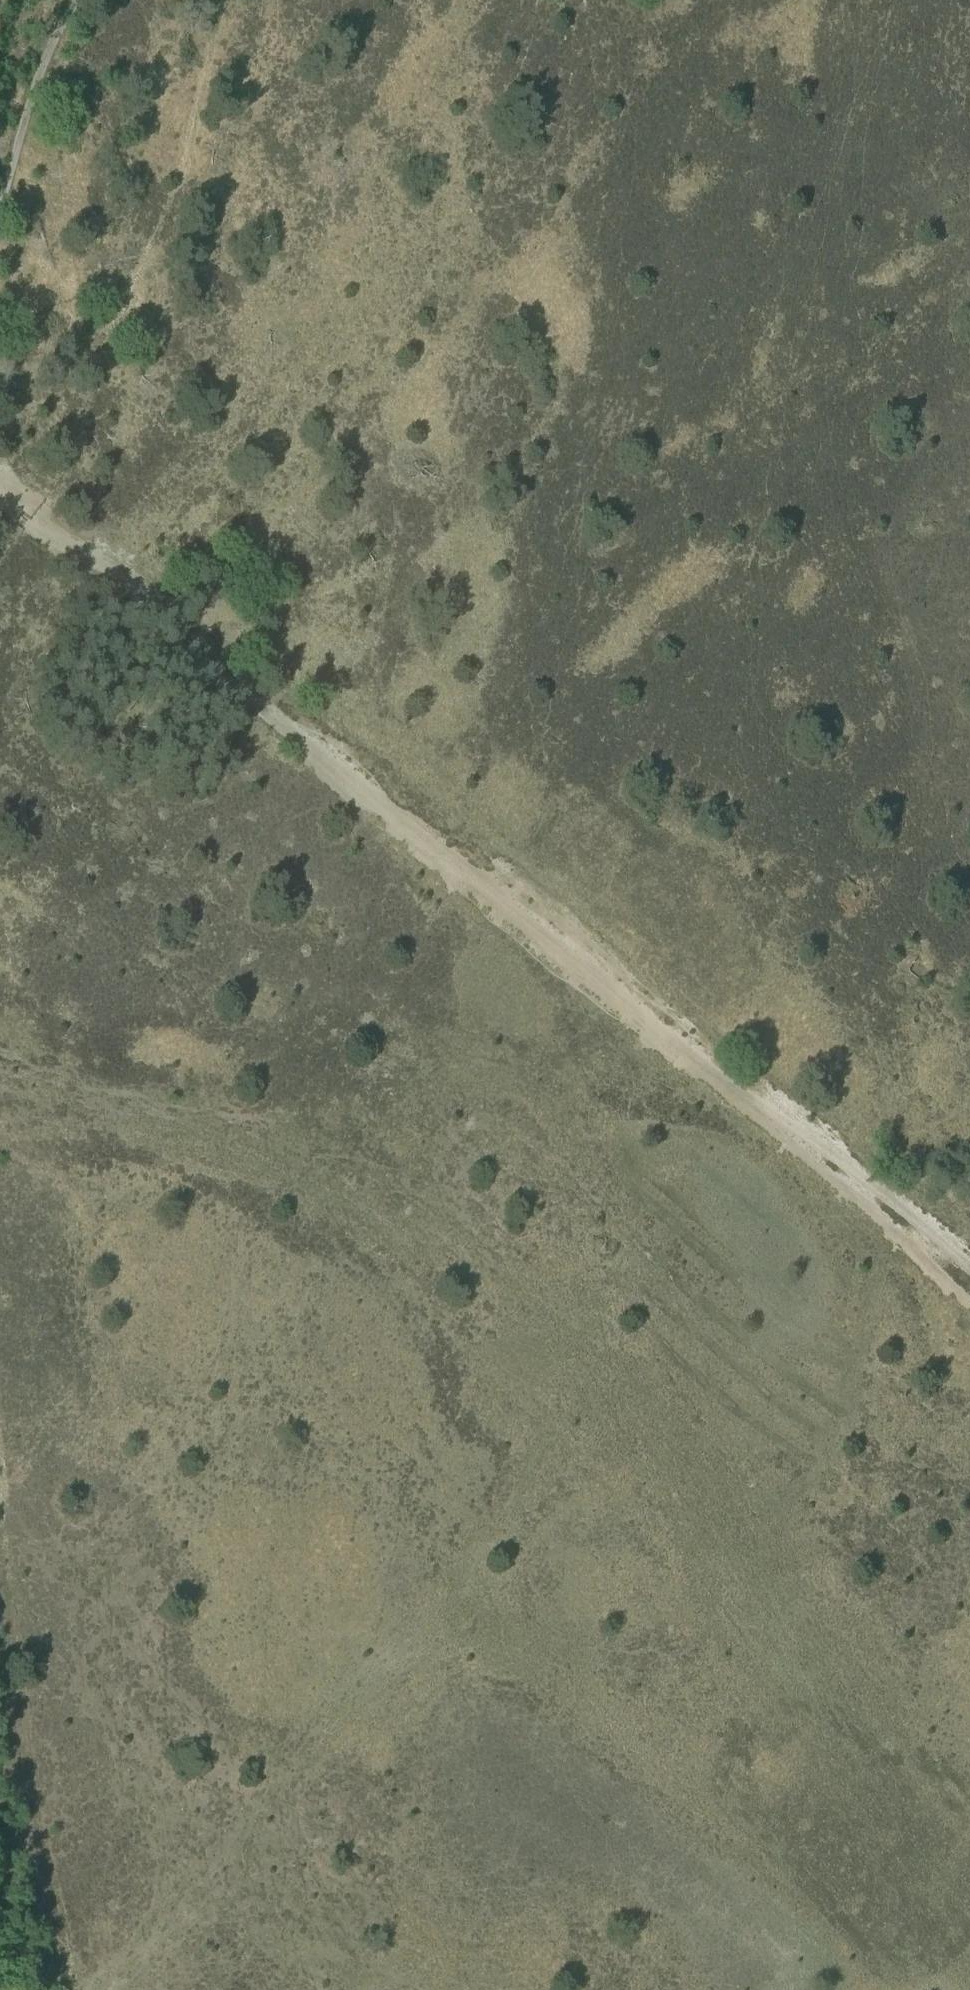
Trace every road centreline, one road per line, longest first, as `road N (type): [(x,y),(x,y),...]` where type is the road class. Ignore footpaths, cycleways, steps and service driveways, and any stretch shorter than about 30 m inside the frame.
road 1 (track): [(0,491),(969,1282)]
road 2 (track): [(63,0),(0,205)]
road 3 (track): [(0,1841),(16,1989)]

